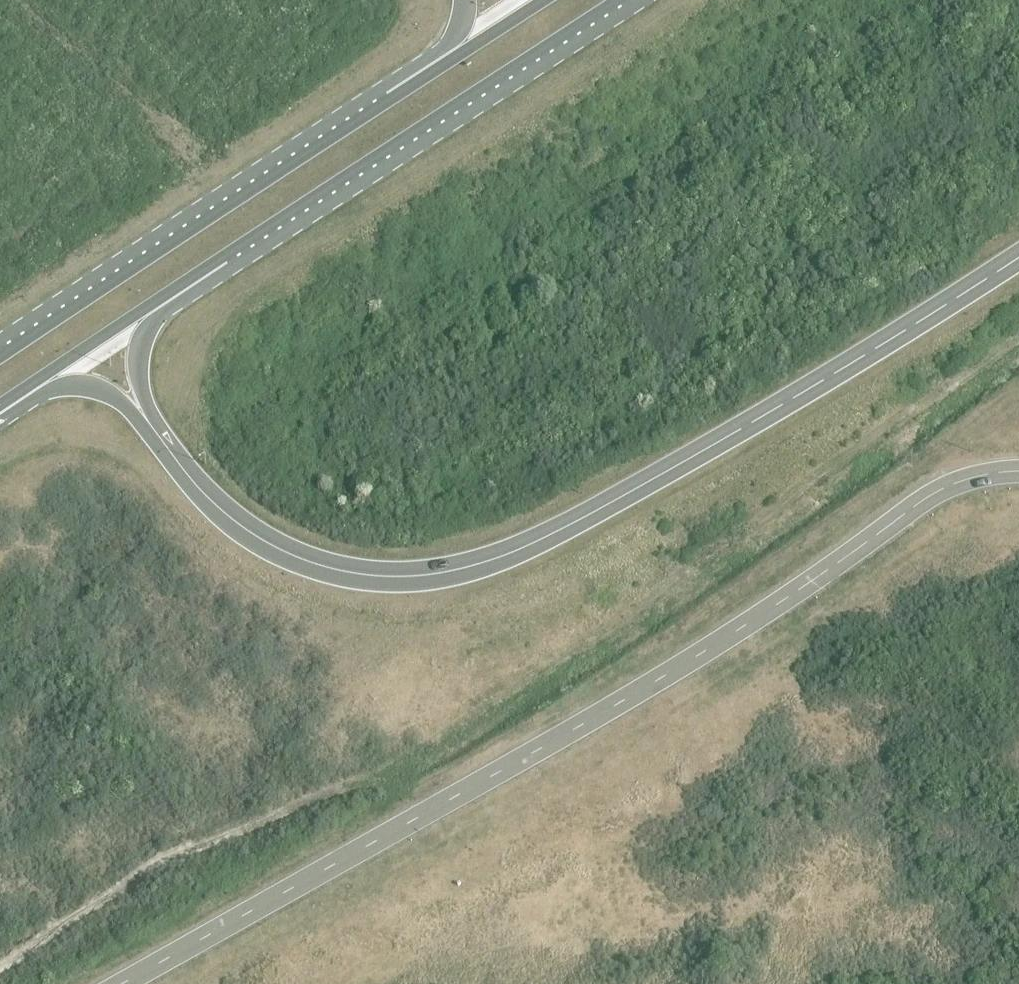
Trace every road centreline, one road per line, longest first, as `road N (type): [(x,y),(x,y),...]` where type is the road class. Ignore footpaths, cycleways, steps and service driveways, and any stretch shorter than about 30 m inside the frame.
road 1 (unclassified): [(120,983),(743,630),(926,497),(981,474),(1018,472)]
road 2 (primary): [(147,422),(212,504),(273,551),(349,576),(430,579),(508,558),(586,519),(1018,261)]
road 3 (primary): [(220,261),(613,0)]
road 4 (primary): [(384,100),(0,351)]
road 5 (primary): [(0,407),(220,261)]
road 6 (primary): [(147,422),(135,377),(141,337),(220,261)]
road 7 (primary): [(538,0),(384,100)]
road 8 (primary): [(0,414),(82,387),(118,399),(147,422)]
road 9 (primary): [(464,0),(453,35),(384,100)]

